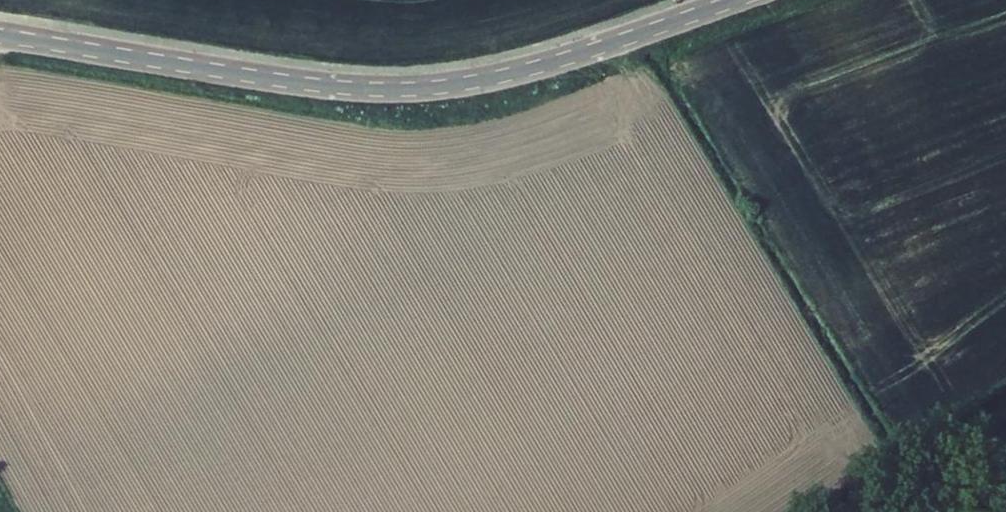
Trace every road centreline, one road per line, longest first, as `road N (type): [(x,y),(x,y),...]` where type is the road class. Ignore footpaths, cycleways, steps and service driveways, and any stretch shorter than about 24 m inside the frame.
road 1 (tertiary): [(0,36),(281,80),(405,88),(532,68),(735,0)]

